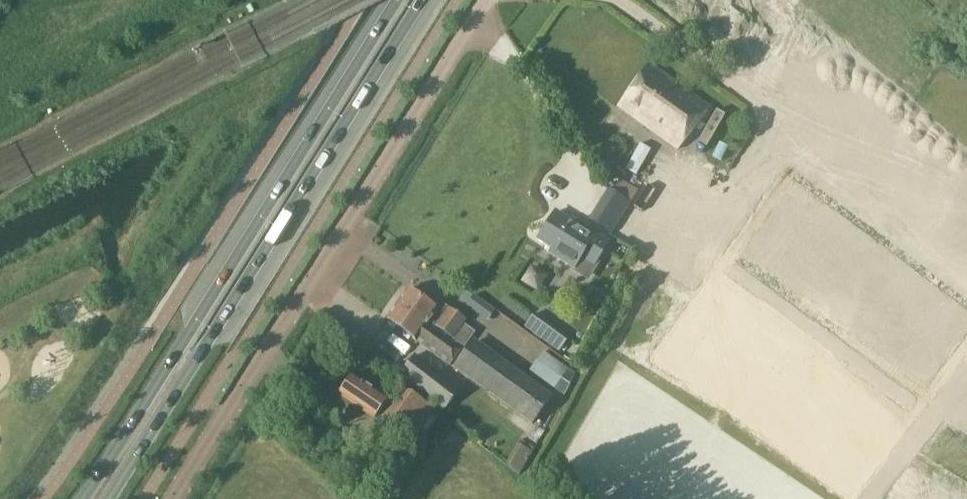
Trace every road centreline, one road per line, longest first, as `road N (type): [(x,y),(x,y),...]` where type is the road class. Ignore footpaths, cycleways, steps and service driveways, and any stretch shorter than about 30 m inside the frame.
road 1 (primary): [(399,0),(82,498)]
road 2 (unclassified): [(172,498),(485,0)]
road 3 (primary): [(109,498),(420,0)]

